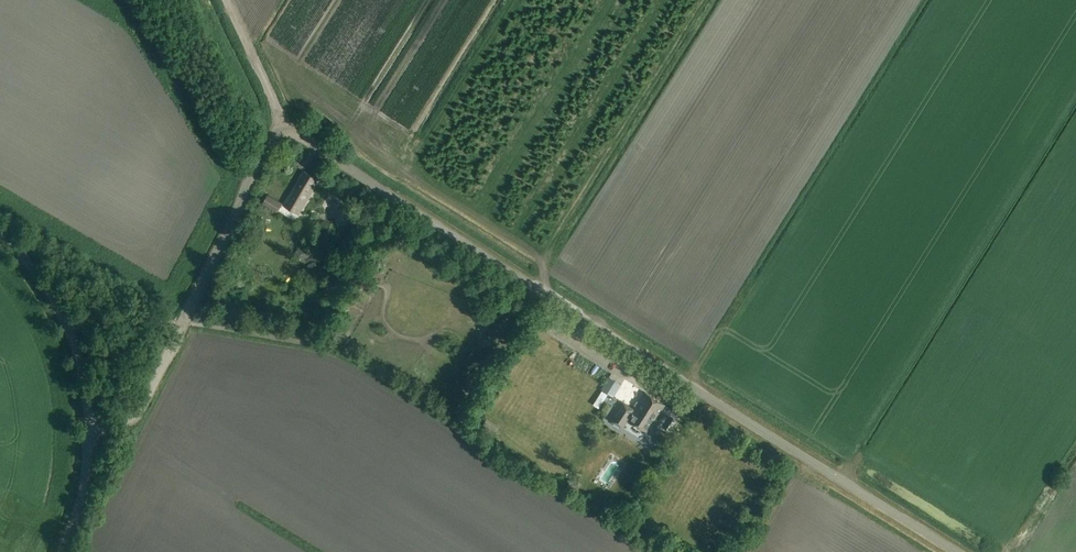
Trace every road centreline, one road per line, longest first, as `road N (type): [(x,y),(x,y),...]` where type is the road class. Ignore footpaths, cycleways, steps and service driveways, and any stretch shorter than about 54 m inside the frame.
road 1 (unclassified): [(955,551),(394,199)]
road 2 (track): [(394,199),(296,134),(278,131),(144,406),(89,422)]
road 3 (unclassified): [(60,551),(87,470),(82,373),(51,295),(0,234)]
road 4 (track): [(545,262),(707,0)]
road 5 (track): [(518,0),(418,161),(426,185)]
road 6 (track): [(426,185),(545,262),(537,290)]
road 7 (track): [(278,131),(276,104),(228,0)]

